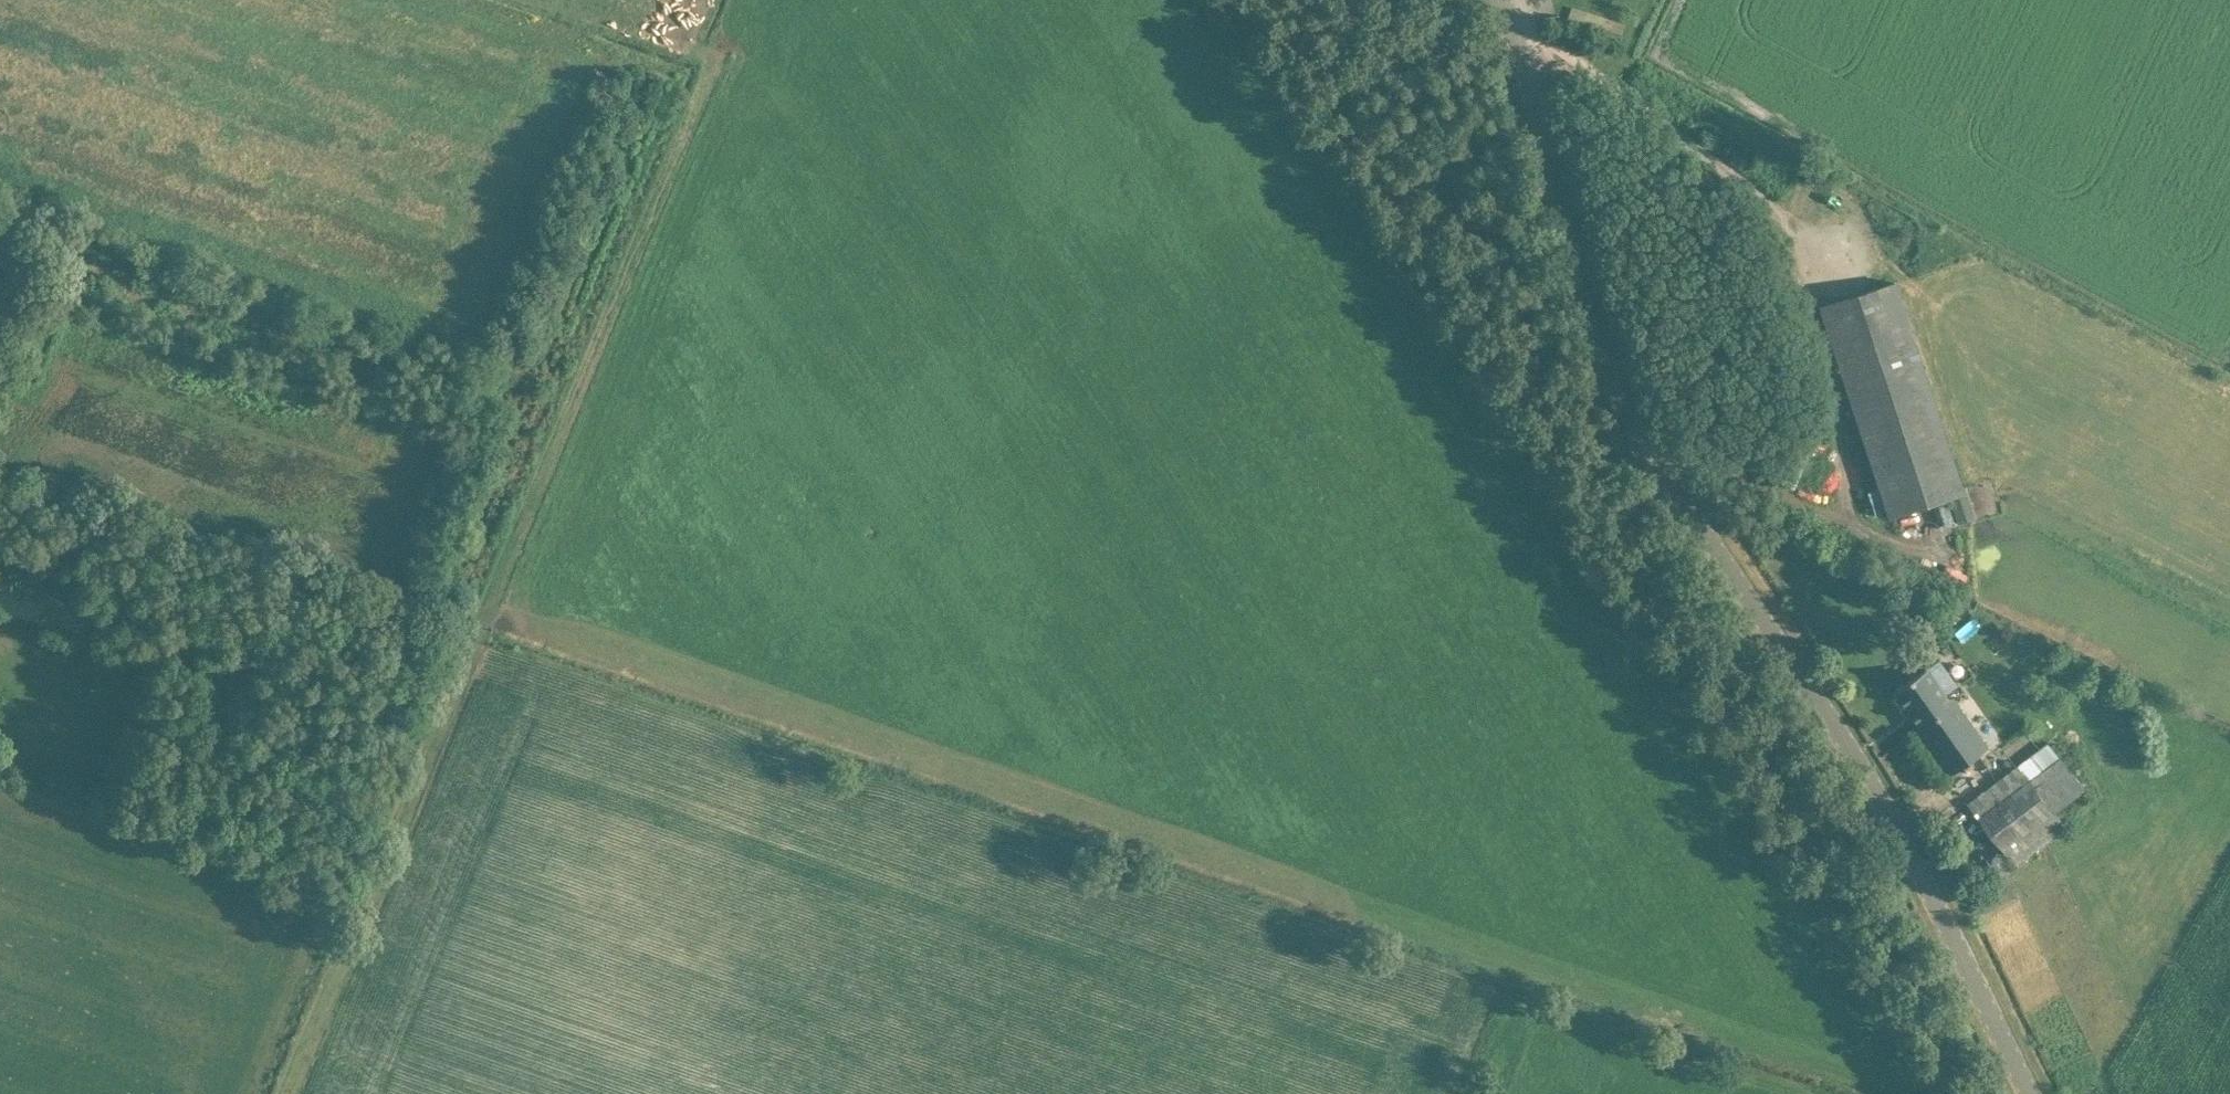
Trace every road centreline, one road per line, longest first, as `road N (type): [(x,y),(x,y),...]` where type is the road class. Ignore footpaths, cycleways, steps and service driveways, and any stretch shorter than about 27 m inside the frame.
road 1 (unclassified): [(2039,1093),(1888,820),(1715,558),(1625,368),(1499,0)]

